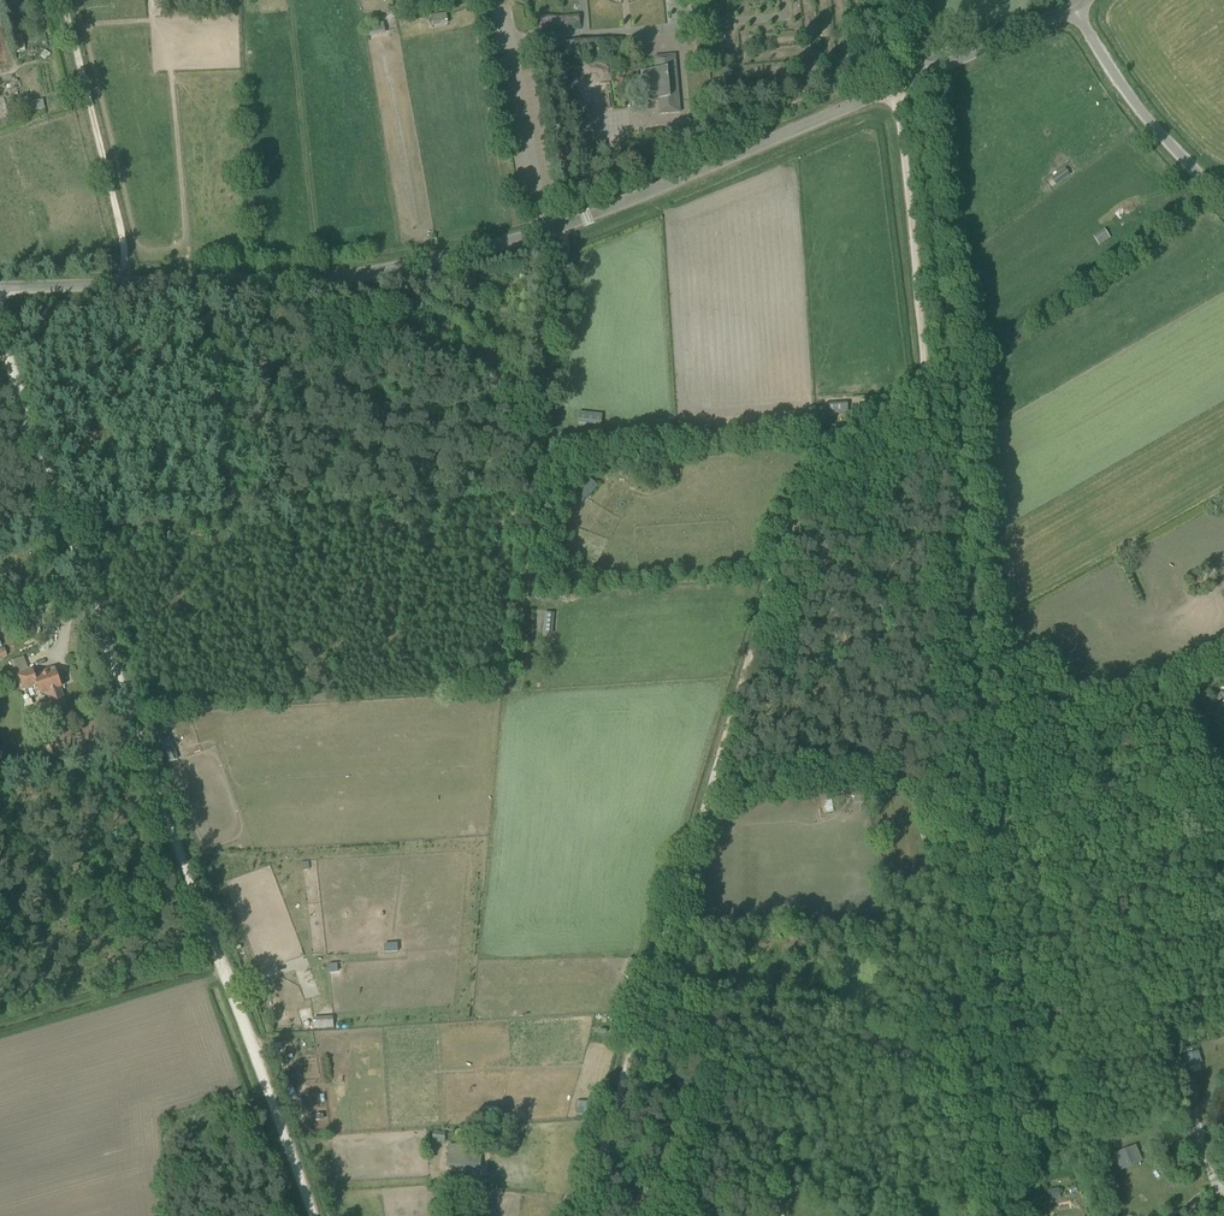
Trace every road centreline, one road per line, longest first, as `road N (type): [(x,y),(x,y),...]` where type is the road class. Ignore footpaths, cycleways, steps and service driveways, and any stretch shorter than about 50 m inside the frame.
road 1 (track): [(573,1215),(786,524),(811,488),(915,405),(926,370),(891,90)]
road 2 (track): [(935,71),(982,356),(1036,1215)]
road 3 (residential): [(0,290),(366,274),(461,256),(628,201),(918,79)]
road 4 (residential): [(310,1215),(0,337)]
road 5 (track): [(60,0),(133,288)]
road 6 (residential): [(1223,202),(1138,108),(1071,7)]
road 7 (residential): [(918,79),(1071,7)]
road 8 (track): [(558,228),(565,301),(554,370)]

